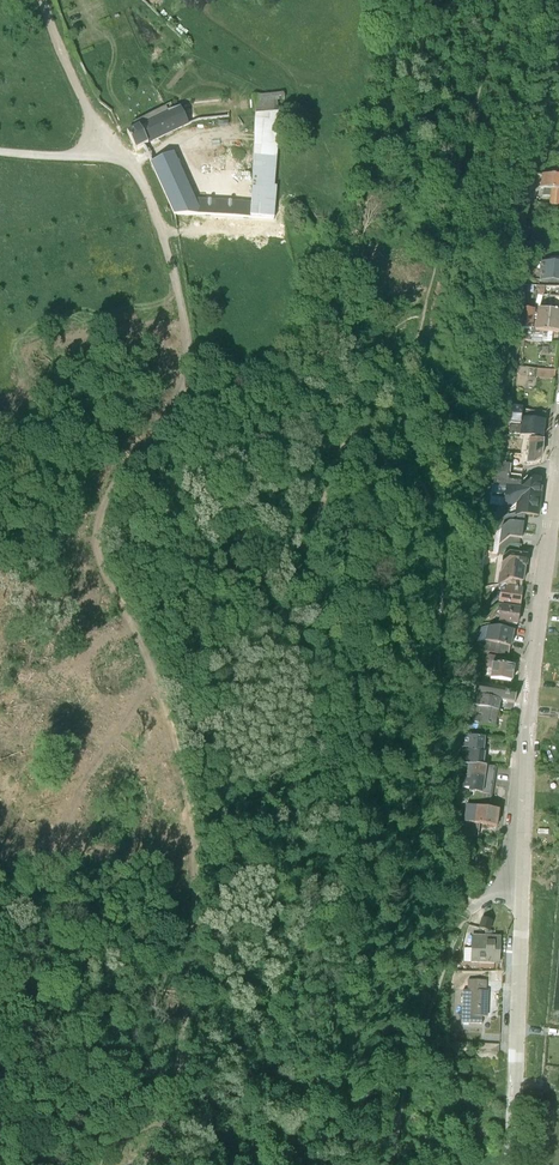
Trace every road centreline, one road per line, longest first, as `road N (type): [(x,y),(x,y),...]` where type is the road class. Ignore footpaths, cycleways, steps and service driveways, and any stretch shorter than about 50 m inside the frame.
road 1 (track): [(138,460),(103,517),(99,553),(172,725),(192,832),(196,908),(176,1104),(144,1164)]
road 2 (track): [(368,394),(368,534),(343,824)]
road 3 (tertiary): [(558,465),(530,702),(524,877)]
road 4 (track): [(105,148),(131,165),(156,220),(186,347),(181,400),(138,460)]
road 5 (tertiary): [(524,877),(513,1164)]
road 6 (track): [(450,949),(404,1090),(398,1164)]
road 7 (track): [(105,148),(42,0)]

